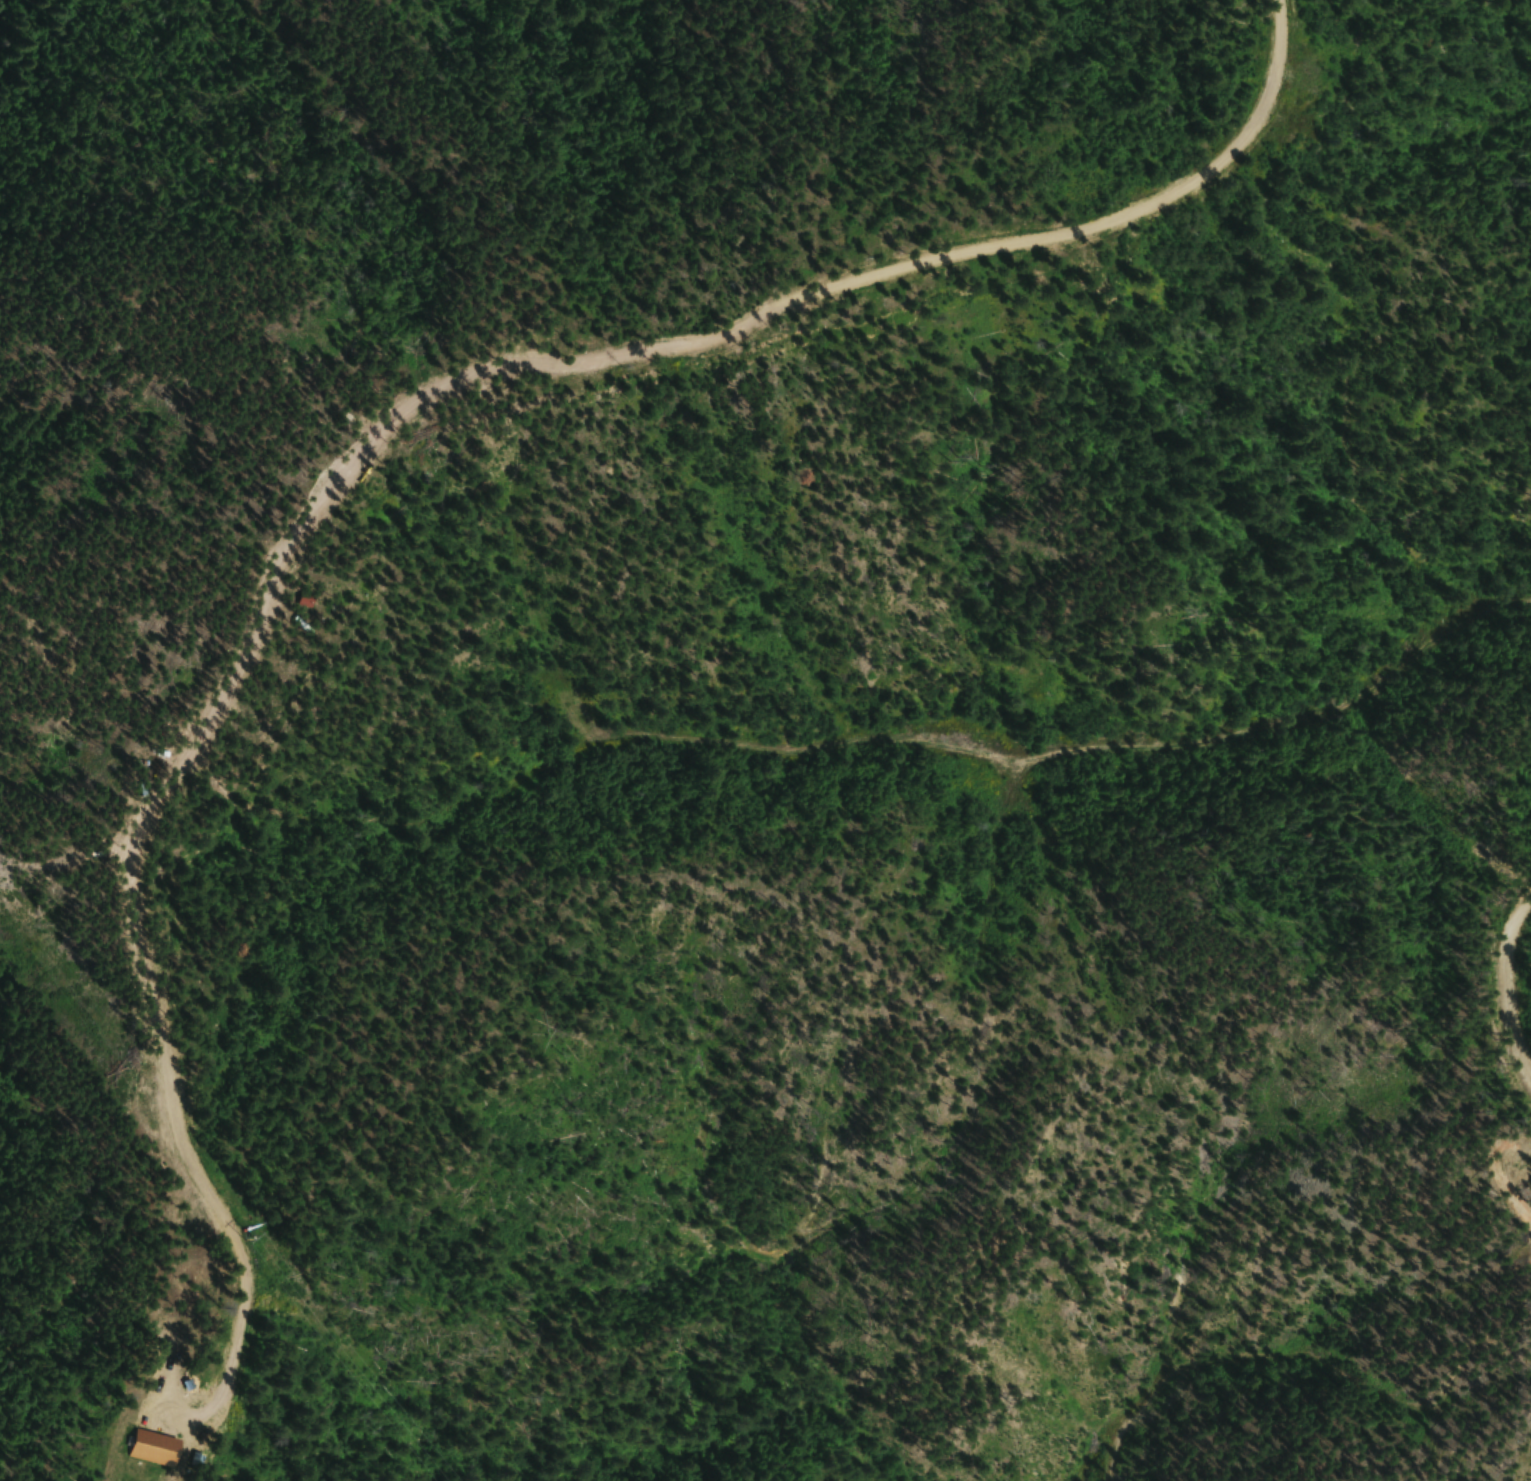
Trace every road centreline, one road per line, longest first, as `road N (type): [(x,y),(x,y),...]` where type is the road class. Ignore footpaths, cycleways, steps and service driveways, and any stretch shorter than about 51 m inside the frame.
road 1 (residential): [(1277,0),(1274,81),(1243,142),(1163,193),(776,300),(703,345),(499,373),(409,400),(267,570),(253,629),(135,815),(123,900),(184,1139),(249,1266),(216,1403)]

